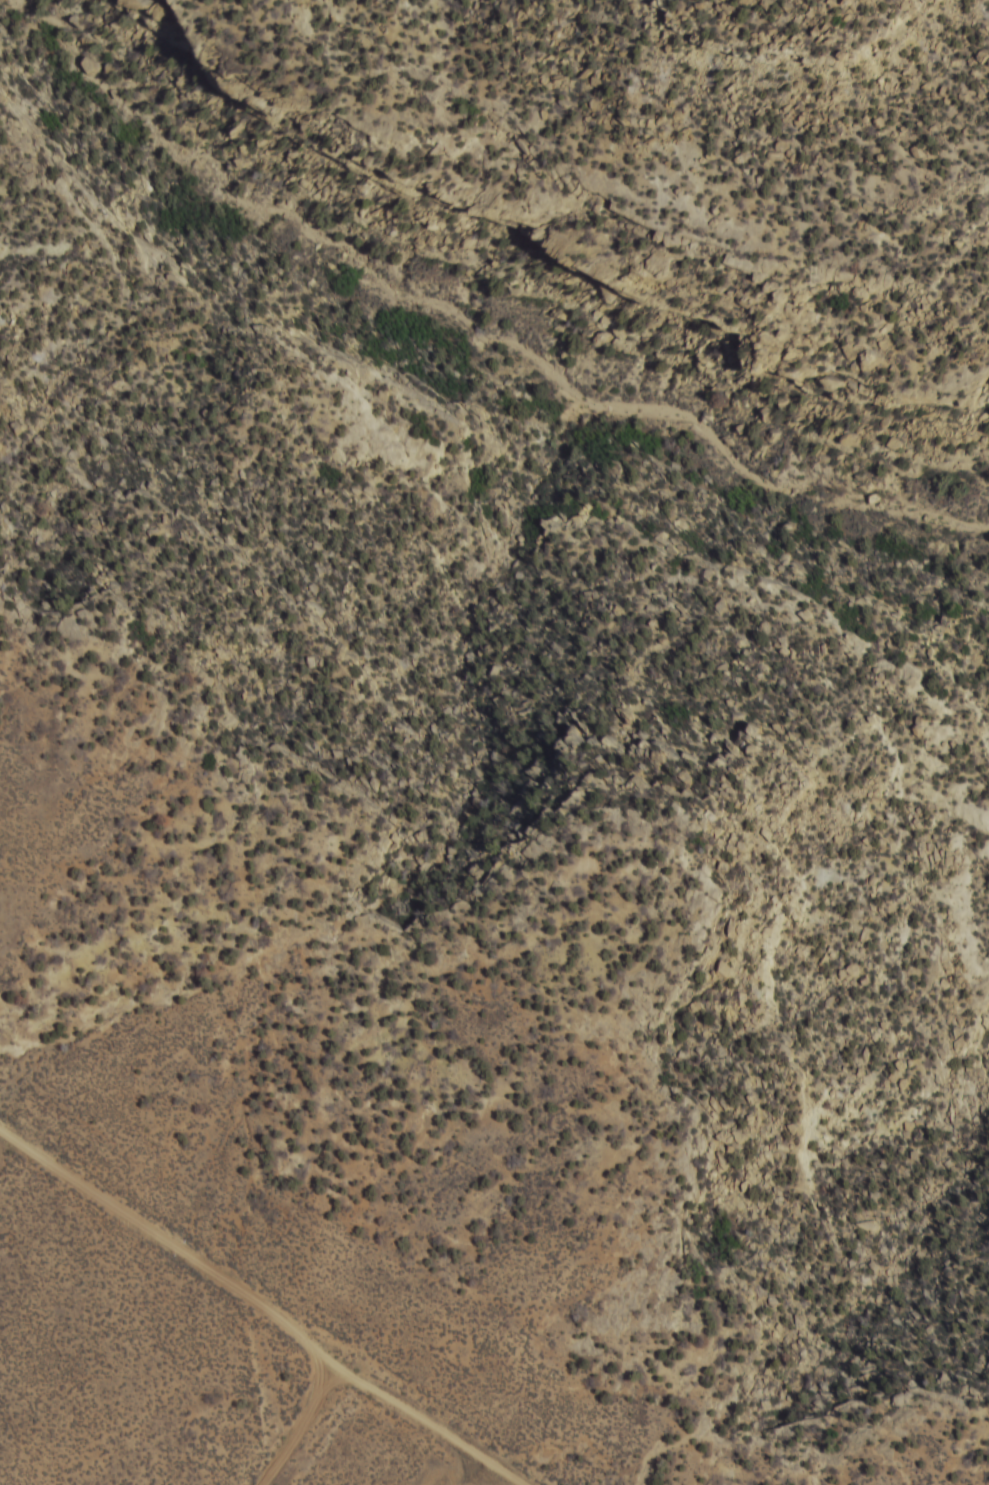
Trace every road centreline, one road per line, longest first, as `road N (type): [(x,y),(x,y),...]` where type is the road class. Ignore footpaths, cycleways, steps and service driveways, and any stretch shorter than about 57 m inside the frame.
road 1 (residential): [(474,1484),(0,1148)]

